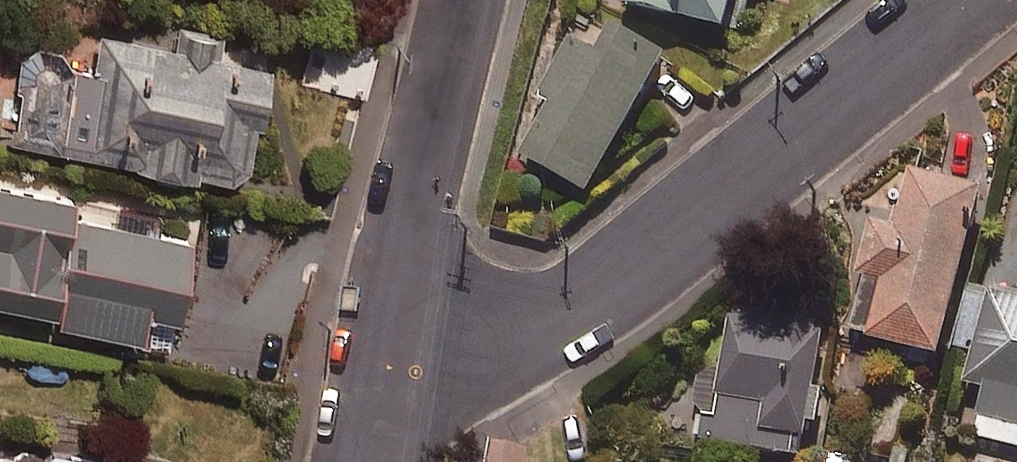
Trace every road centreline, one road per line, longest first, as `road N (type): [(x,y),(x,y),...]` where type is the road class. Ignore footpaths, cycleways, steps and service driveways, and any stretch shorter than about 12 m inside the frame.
road 1 (residential): [(964,0),(631,272),(505,337),(408,357)]
road 2 (residential): [(487,0),(408,357)]

